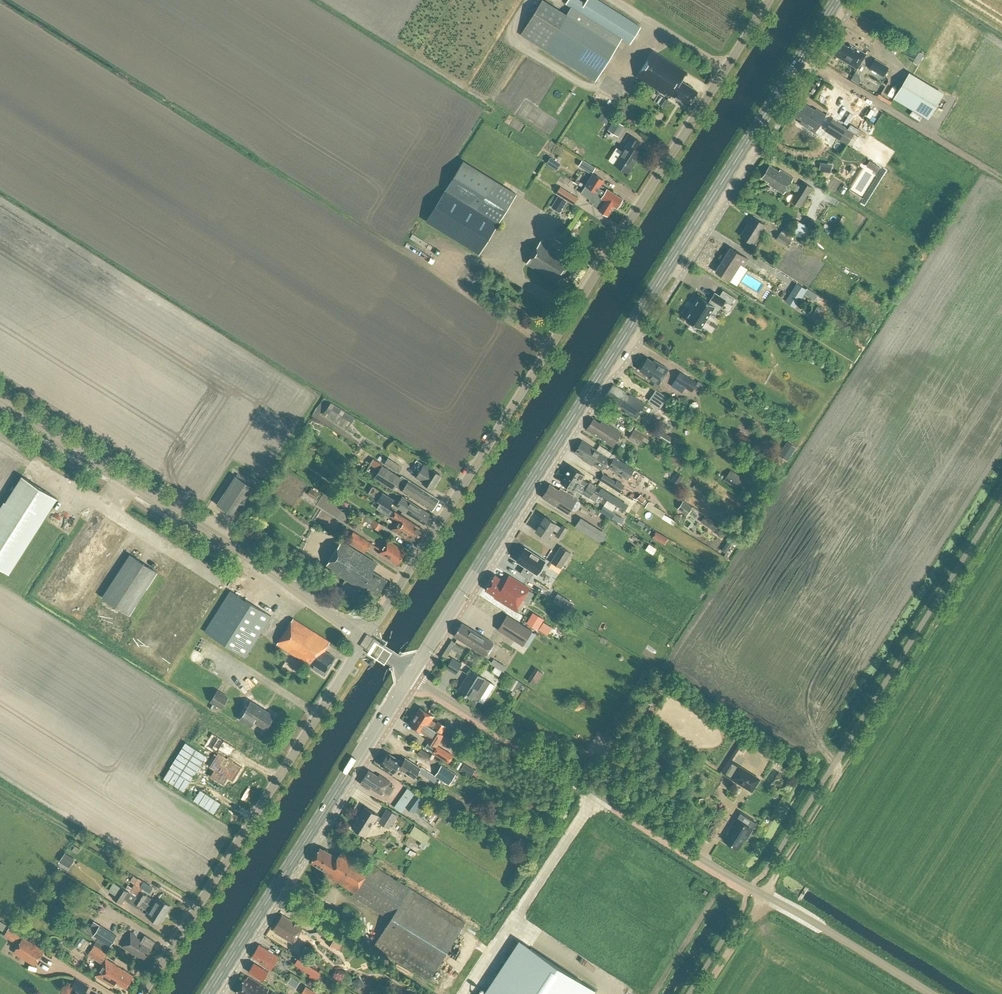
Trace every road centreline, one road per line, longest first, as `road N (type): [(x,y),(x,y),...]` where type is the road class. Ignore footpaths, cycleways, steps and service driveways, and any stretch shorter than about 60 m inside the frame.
road 1 (primary): [(412,674),(837,0)]
road 2 (unclassified): [(366,640),(768,0)]
road 3 (unclassified): [(932,993),(412,674)]
road 4 (track): [(702,993),(1001,515)]
road 5 (unclassified): [(366,640),(0,400)]
road 6 (unclassified): [(142,993),(366,640)]
road 7 (primary): [(209,993),(412,674)]
road 8 (track): [(800,59),(1001,177)]

